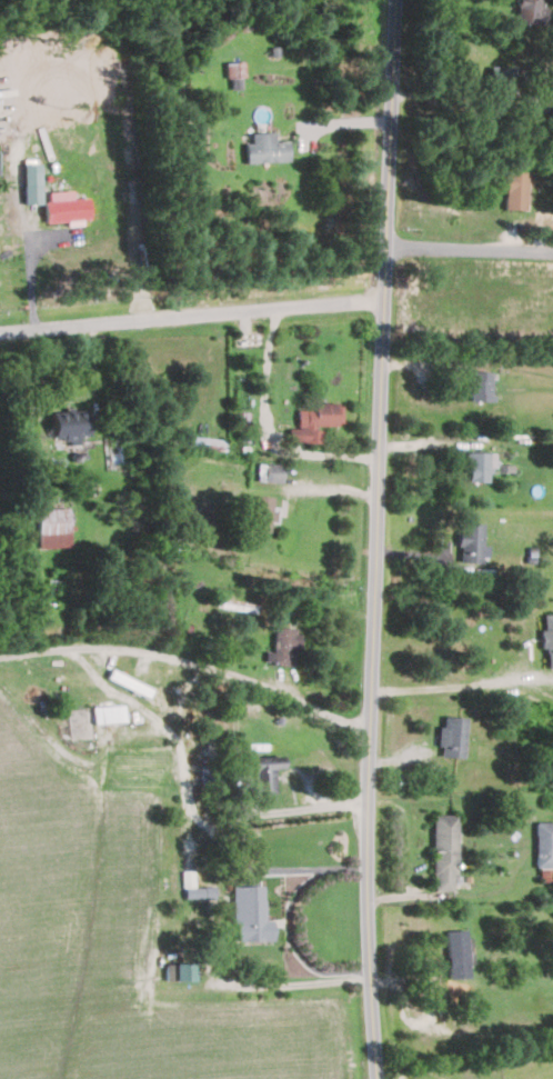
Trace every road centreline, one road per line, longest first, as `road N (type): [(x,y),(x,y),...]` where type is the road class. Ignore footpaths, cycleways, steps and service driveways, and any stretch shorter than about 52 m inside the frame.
road 1 (residential): [(376,1078),(365,900),(398,0)]
road 2 (residential): [(385,301),(0,330)]
road 3 (residential): [(386,251),(552,253)]

